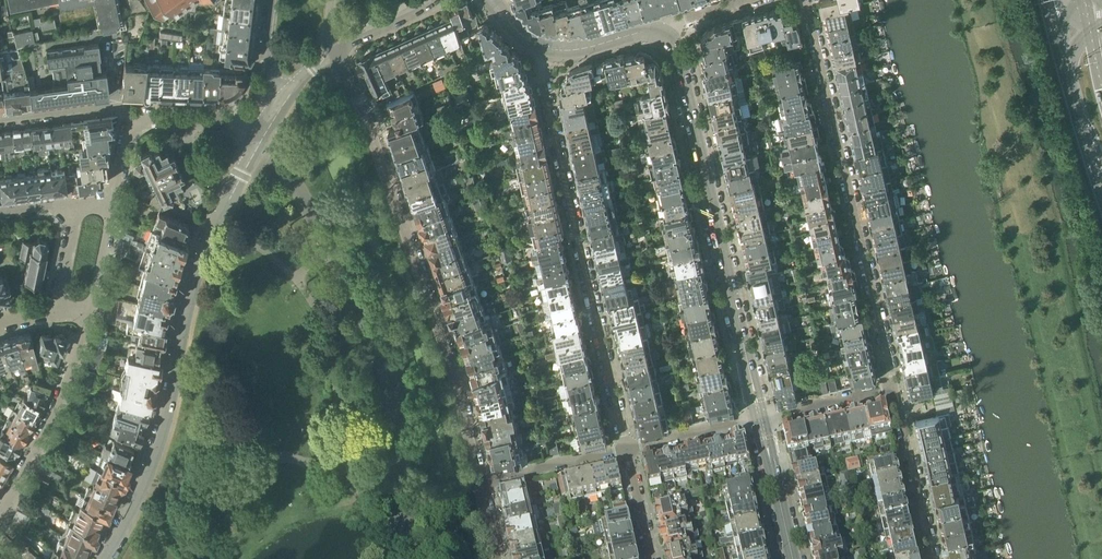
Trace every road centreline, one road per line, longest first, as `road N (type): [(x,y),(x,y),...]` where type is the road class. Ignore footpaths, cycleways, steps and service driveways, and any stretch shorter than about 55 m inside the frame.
road 1 (residential): [(480,479),(457,378),(369,121),(328,56)]
road 2 (residential): [(546,50),(625,451)]
road 3 (residential): [(760,418),(676,51),(663,34)]
road 4 (residential): [(895,388),(804,1)]
road 5 (residential): [(232,191),(189,304),(160,440),(102,558)]
road 6 (residential): [(0,515),(57,410),(89,317)]
road 7 (residential): [(895,388),(933,558)]
road 8 (primary): [(1058,43),(1101,191)]
road 9 (residential): [(480,479),(625,451)]
road 10 (residential): [(793,558),(760,418)]
road 11 (residential): [(0,121),(115,106),(135,121)]
road 12 (residential): [(625,451),(760,418)]
road 13 (residential): [(760,418),(895,388)]
road 14 (residential): [(328,56),(436,0)]
road 15 (residential): [(663,34),(640,33),(574,54),(546,50)]

